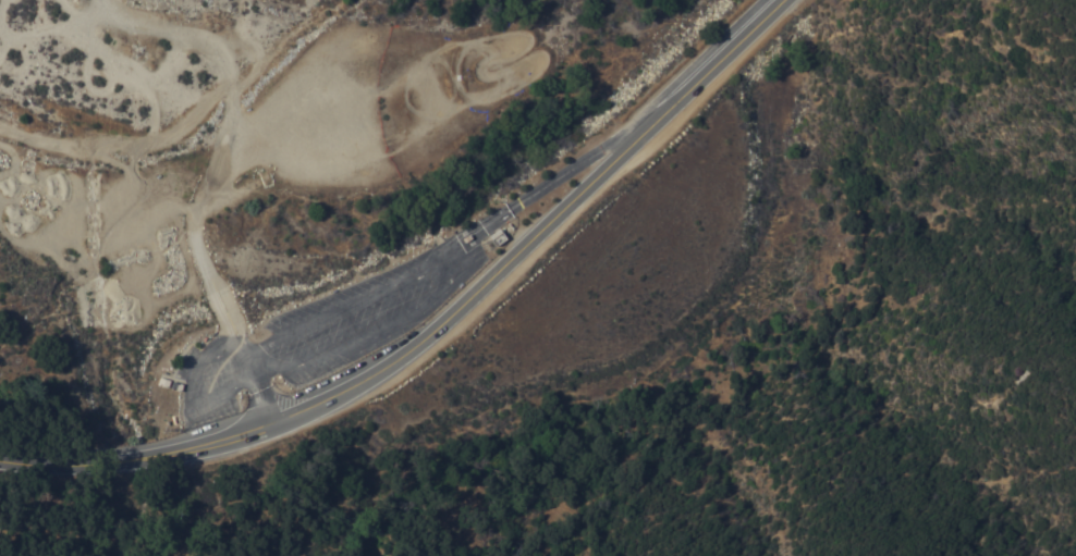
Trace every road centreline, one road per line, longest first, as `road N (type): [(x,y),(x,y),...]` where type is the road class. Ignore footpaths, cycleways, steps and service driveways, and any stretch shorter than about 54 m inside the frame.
road 1 (tertiary): [(0,467),(102,468),(233,442),(362,383),(441,331),(776,0)]
road 2 (track): [(219,146),(461,44),(508,57),(513,86),(447,107),(355,173),(219,146)]
road 3 (track): [(98,0),(211,40),(228,63),(228,107),(193,223),(239,349)]

